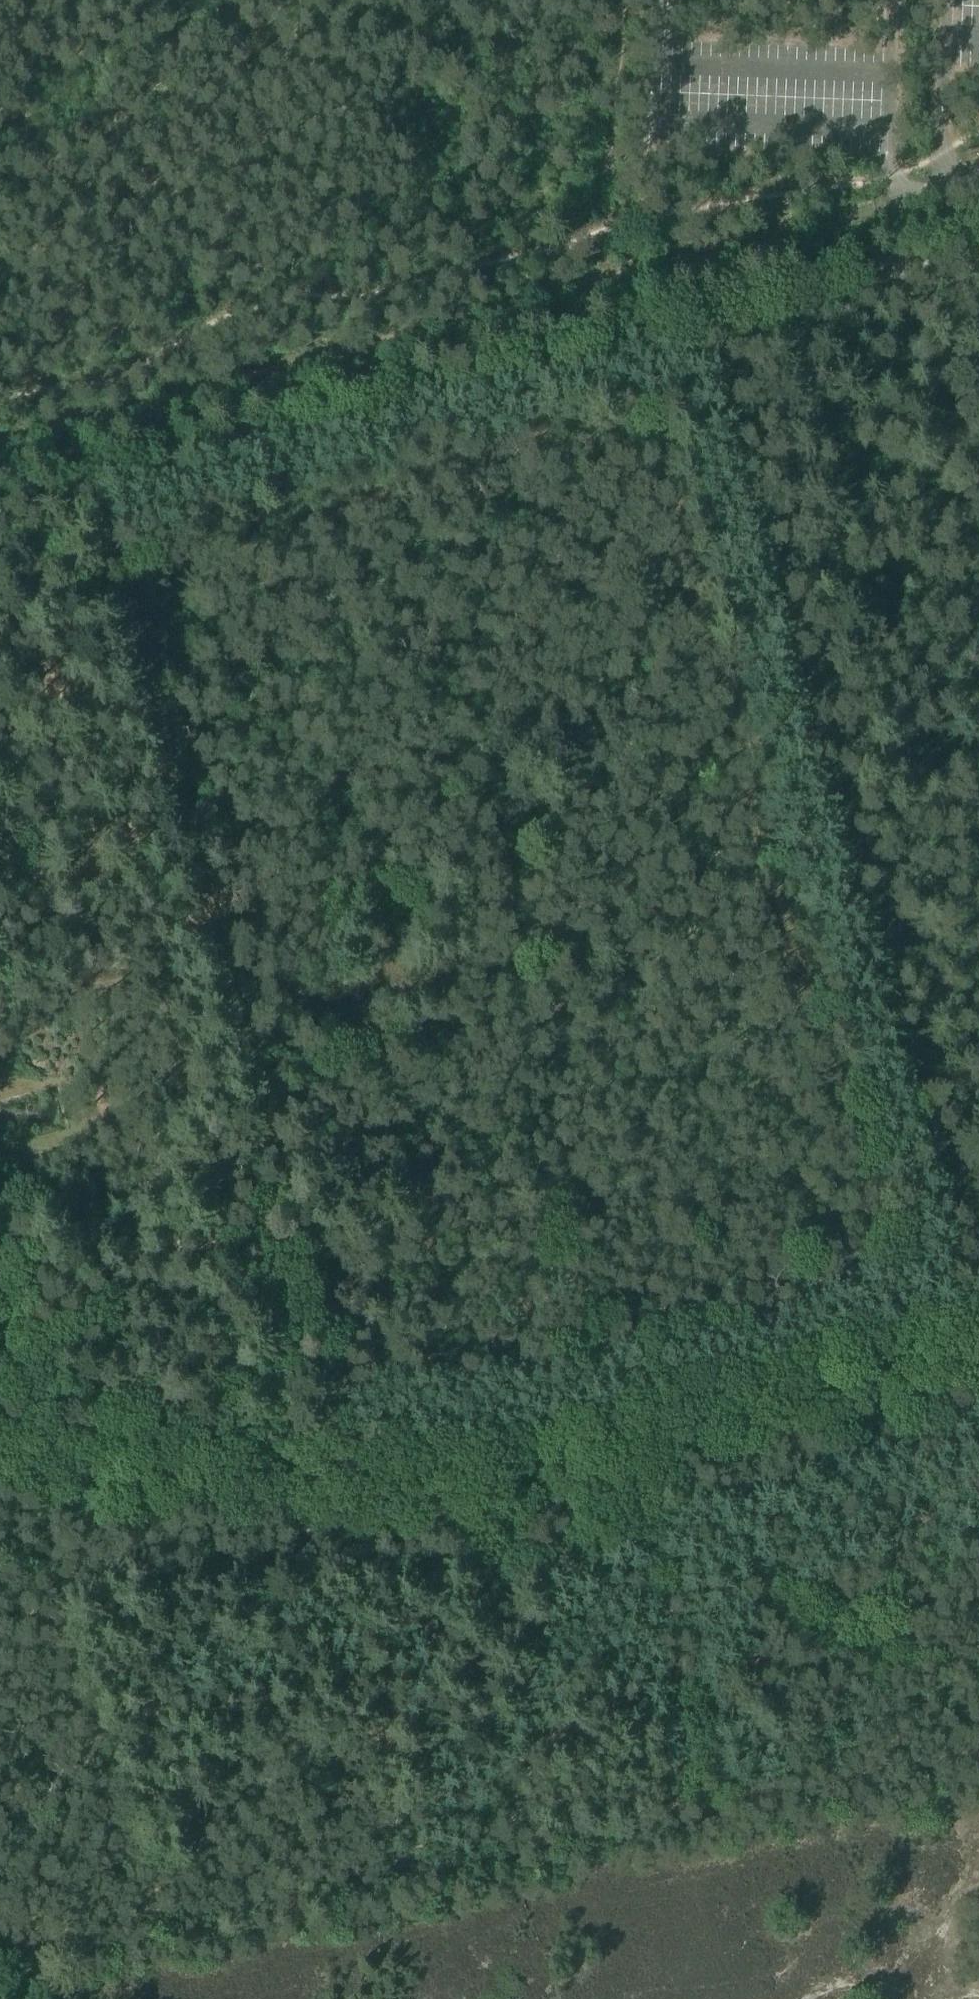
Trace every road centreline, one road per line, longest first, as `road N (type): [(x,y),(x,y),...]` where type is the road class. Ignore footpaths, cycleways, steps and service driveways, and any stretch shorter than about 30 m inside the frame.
road 1 (track): [(0,1964),(978,1760)]
road 2 (track): [(0,450),(616,288)]
road 3 (track): [(633,0),(616,288),(898,211)]

